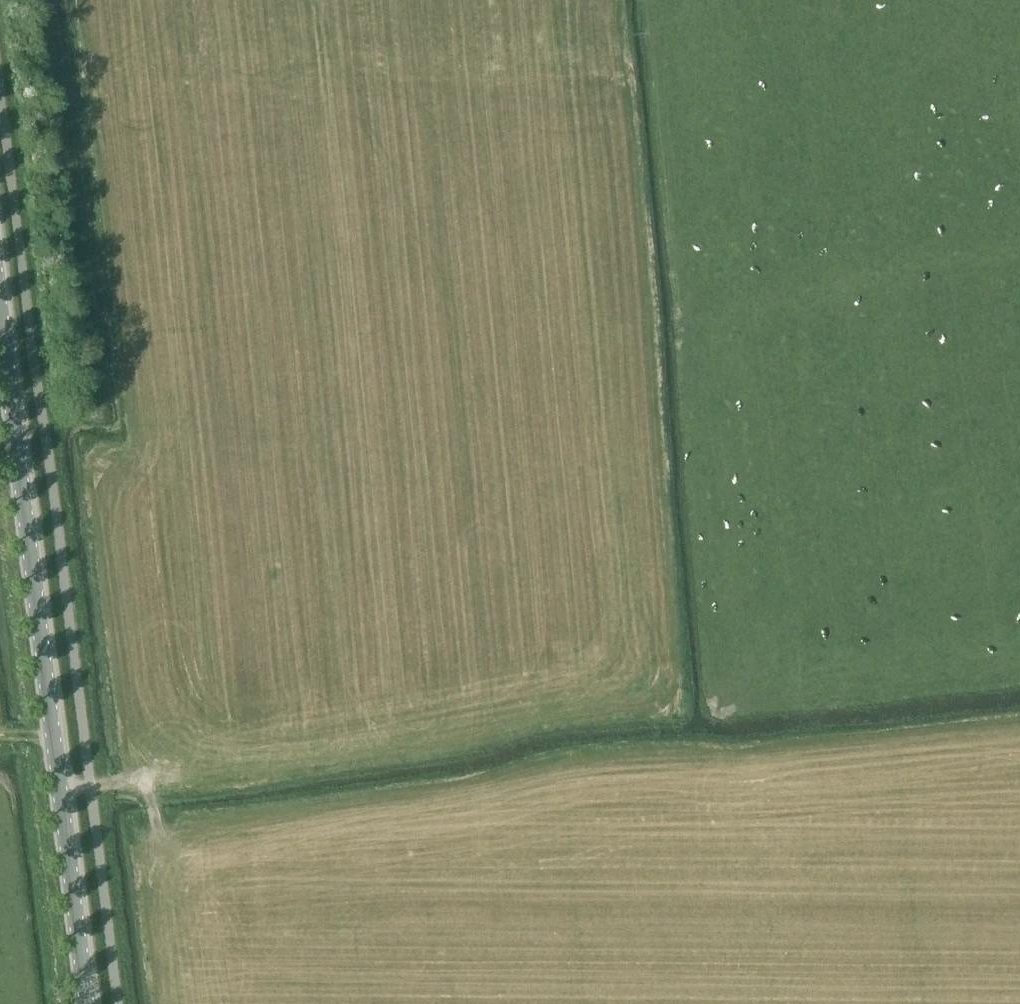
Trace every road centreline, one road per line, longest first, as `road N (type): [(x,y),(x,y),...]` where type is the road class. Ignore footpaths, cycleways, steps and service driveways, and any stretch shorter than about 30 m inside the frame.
road 1 (unclassified): [(87,1003),(0,310)]

